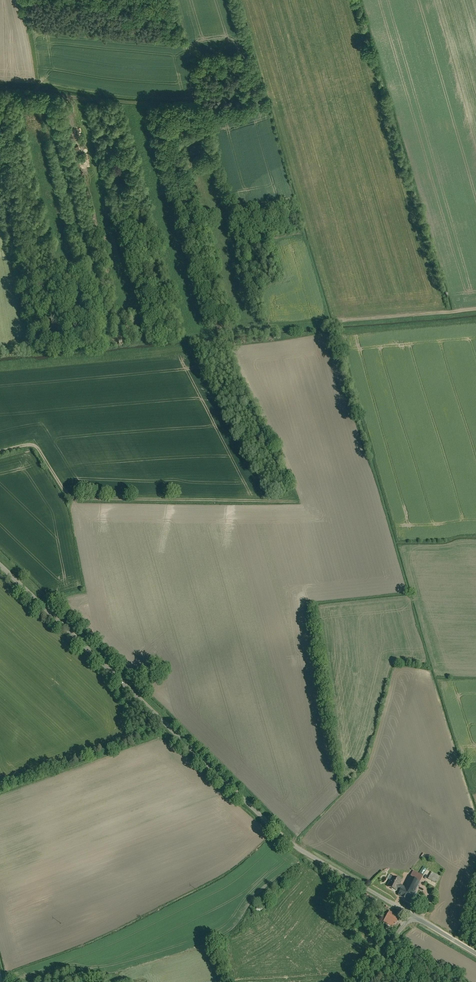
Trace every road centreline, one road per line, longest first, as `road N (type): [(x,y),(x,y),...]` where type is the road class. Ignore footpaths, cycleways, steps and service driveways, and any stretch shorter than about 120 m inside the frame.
road 1 (unclassified): [(412,916),(287,840),(0,565)]
road 2 (track): [(296,502),(78,499),(37,447),(0,453)]
road 3 (track): [(475,310),(223,331)]
road 4 (track): [(201,103),(0,90)]

